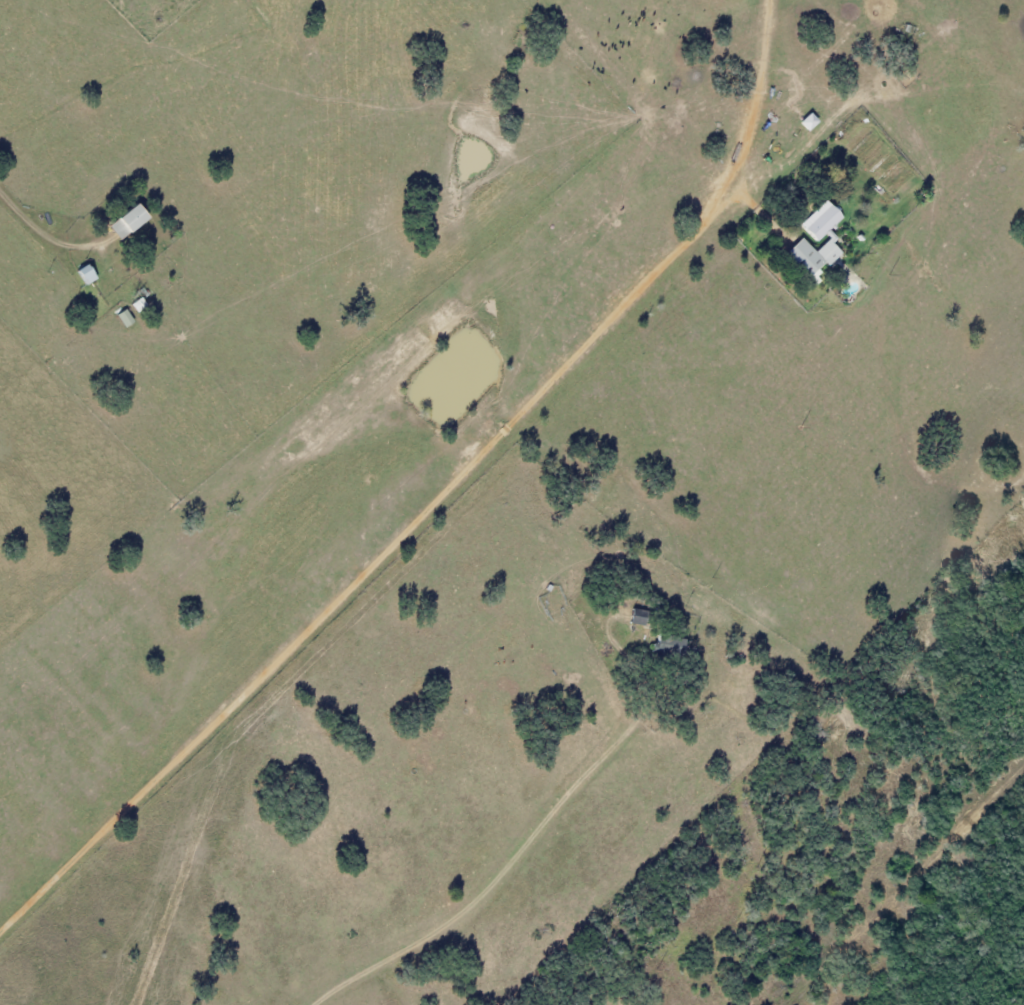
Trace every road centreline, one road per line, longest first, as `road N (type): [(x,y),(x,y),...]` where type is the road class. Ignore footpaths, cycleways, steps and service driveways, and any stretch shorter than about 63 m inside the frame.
road 1 (track): [(188,1004),(394,748)]

